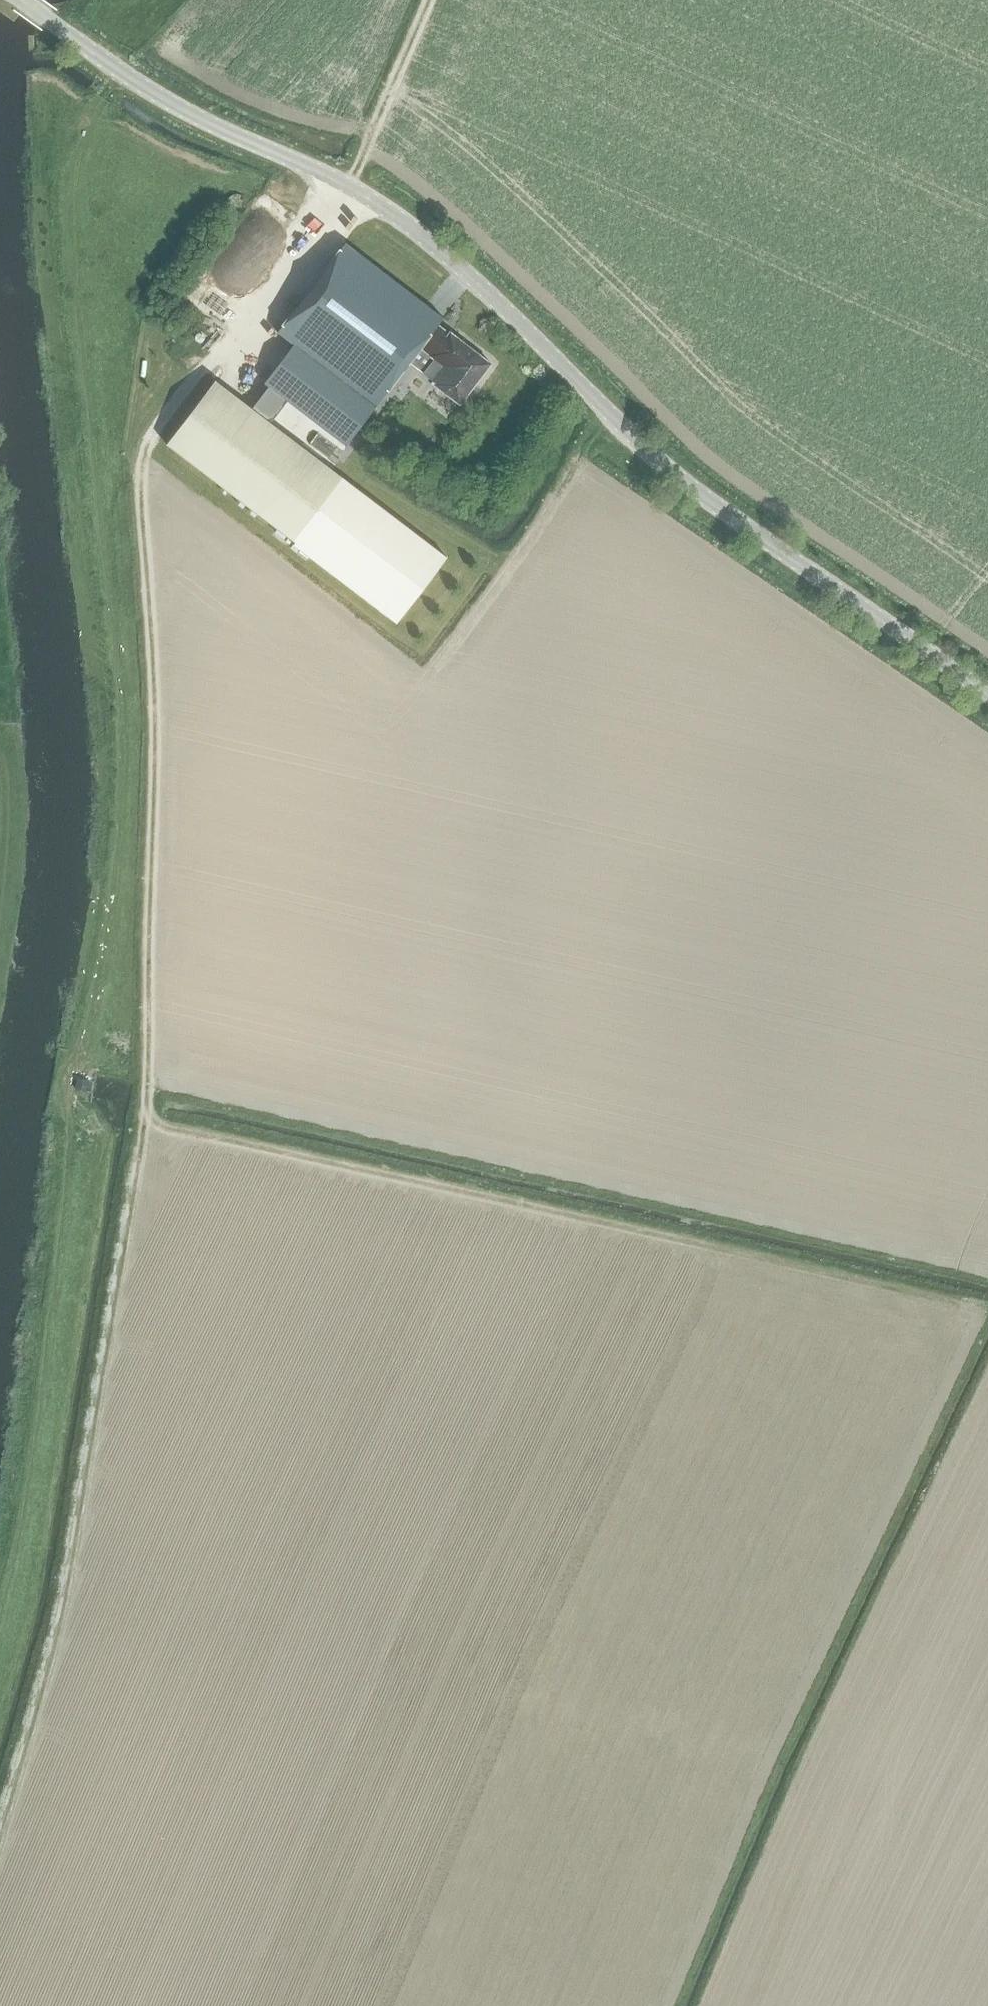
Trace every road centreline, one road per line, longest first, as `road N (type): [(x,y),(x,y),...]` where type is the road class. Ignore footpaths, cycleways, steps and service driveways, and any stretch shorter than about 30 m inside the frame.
road 1 (tertiary): [(987,696),(690,488),(409,223),(352,187),(209,127),(23,0)]

